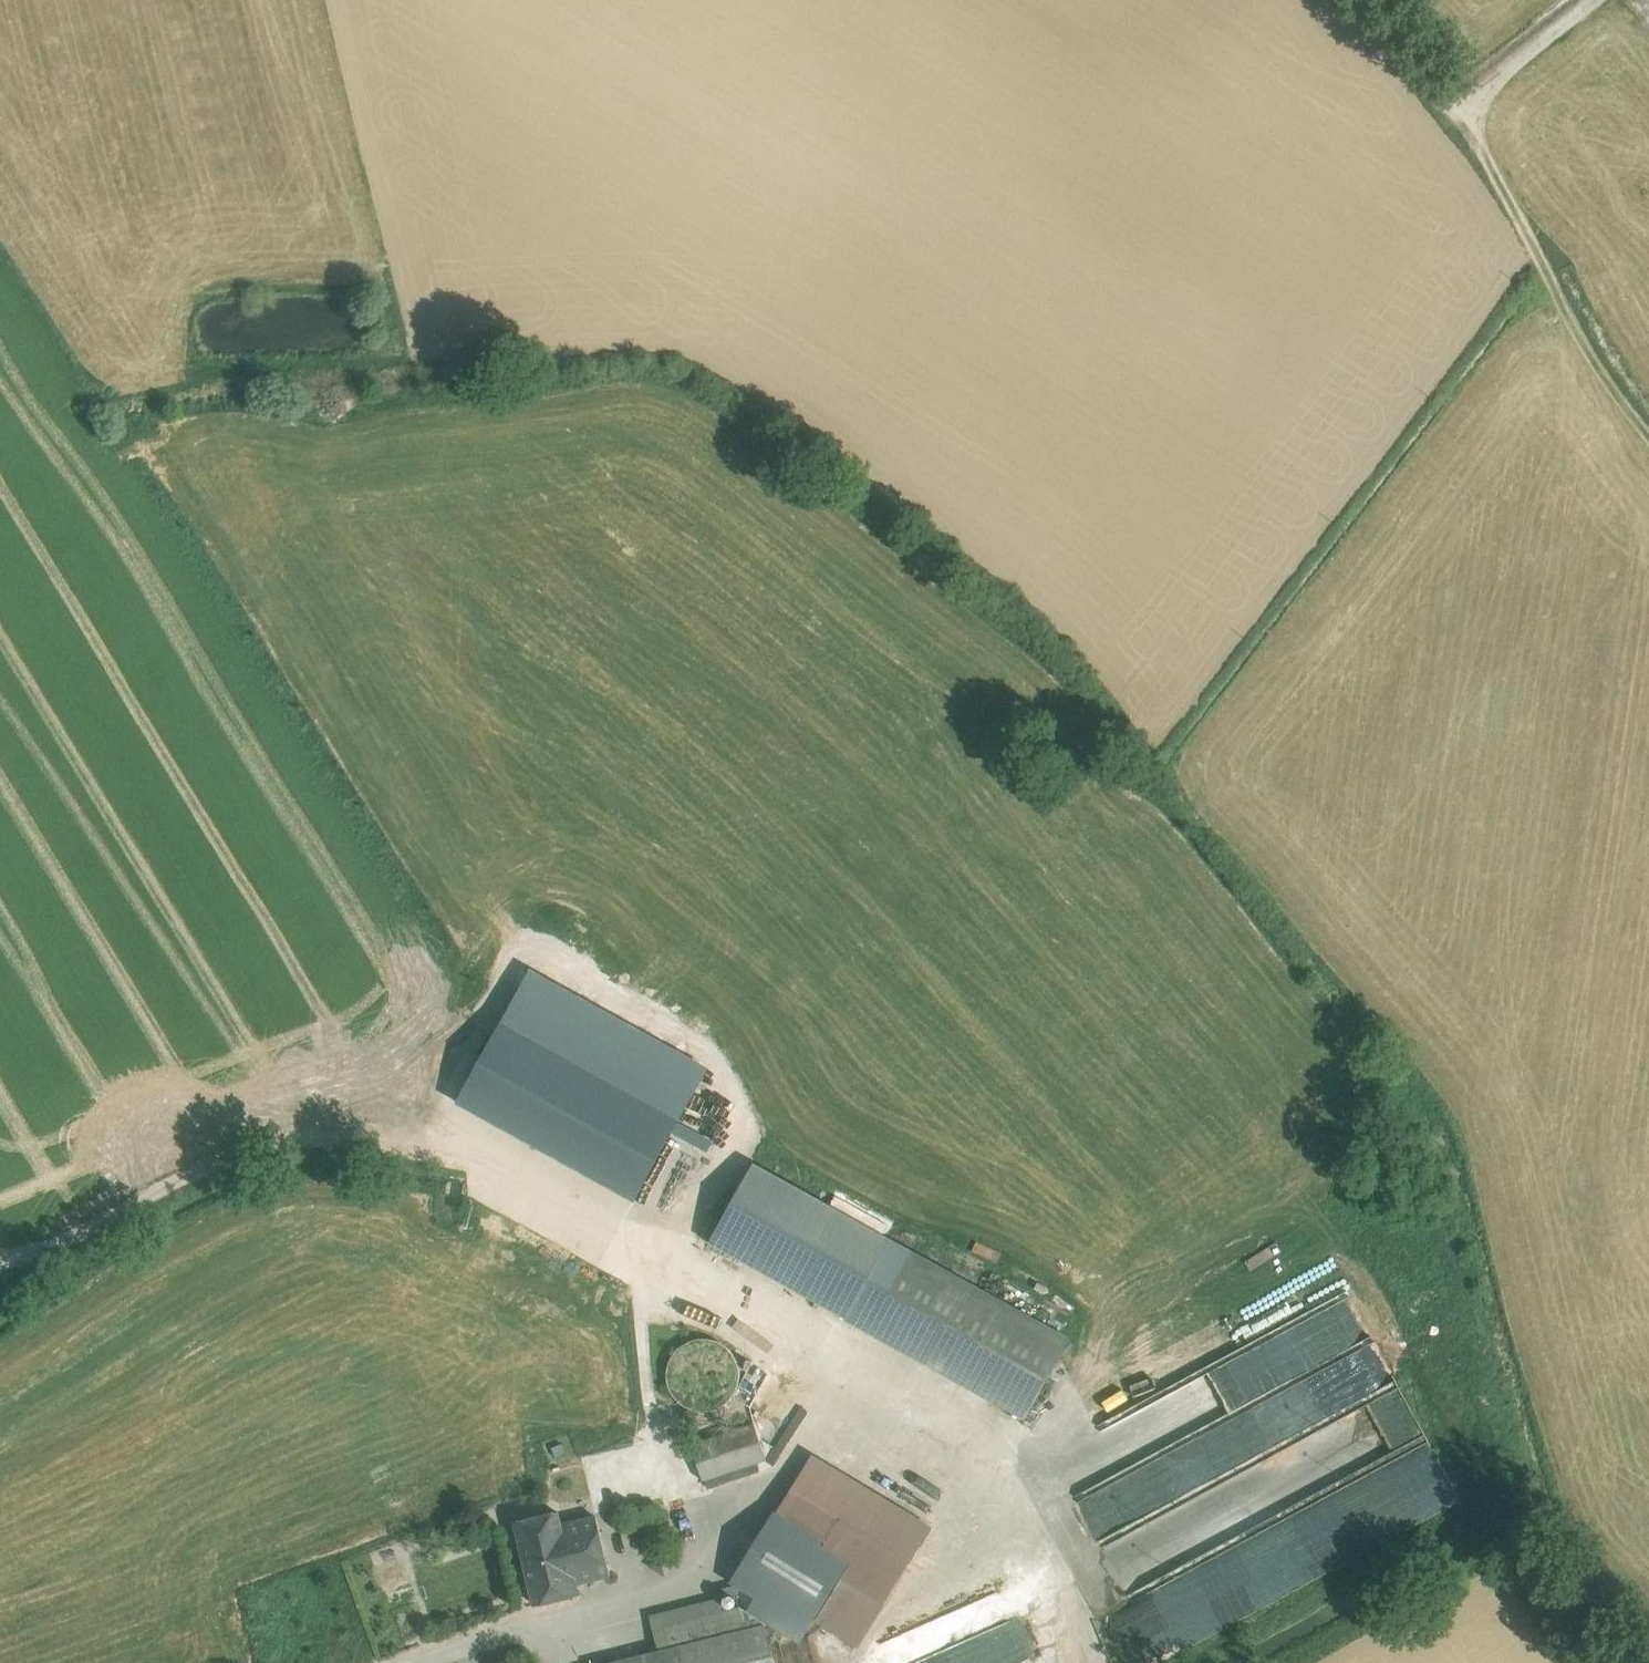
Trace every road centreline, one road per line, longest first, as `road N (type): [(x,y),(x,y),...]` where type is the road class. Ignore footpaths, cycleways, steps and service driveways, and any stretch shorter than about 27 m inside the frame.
road 1 (track): [(645,1394),(642,1219),(551,1162),(324,1140),(242,1154),(37,1256),(0,1260)]
road 2 (track): [(1458,110),(1559,300),(1648,435)]
road 3 (track): [(1568,1662),(1529,1616),(1480,1610),(1392,1662)]

